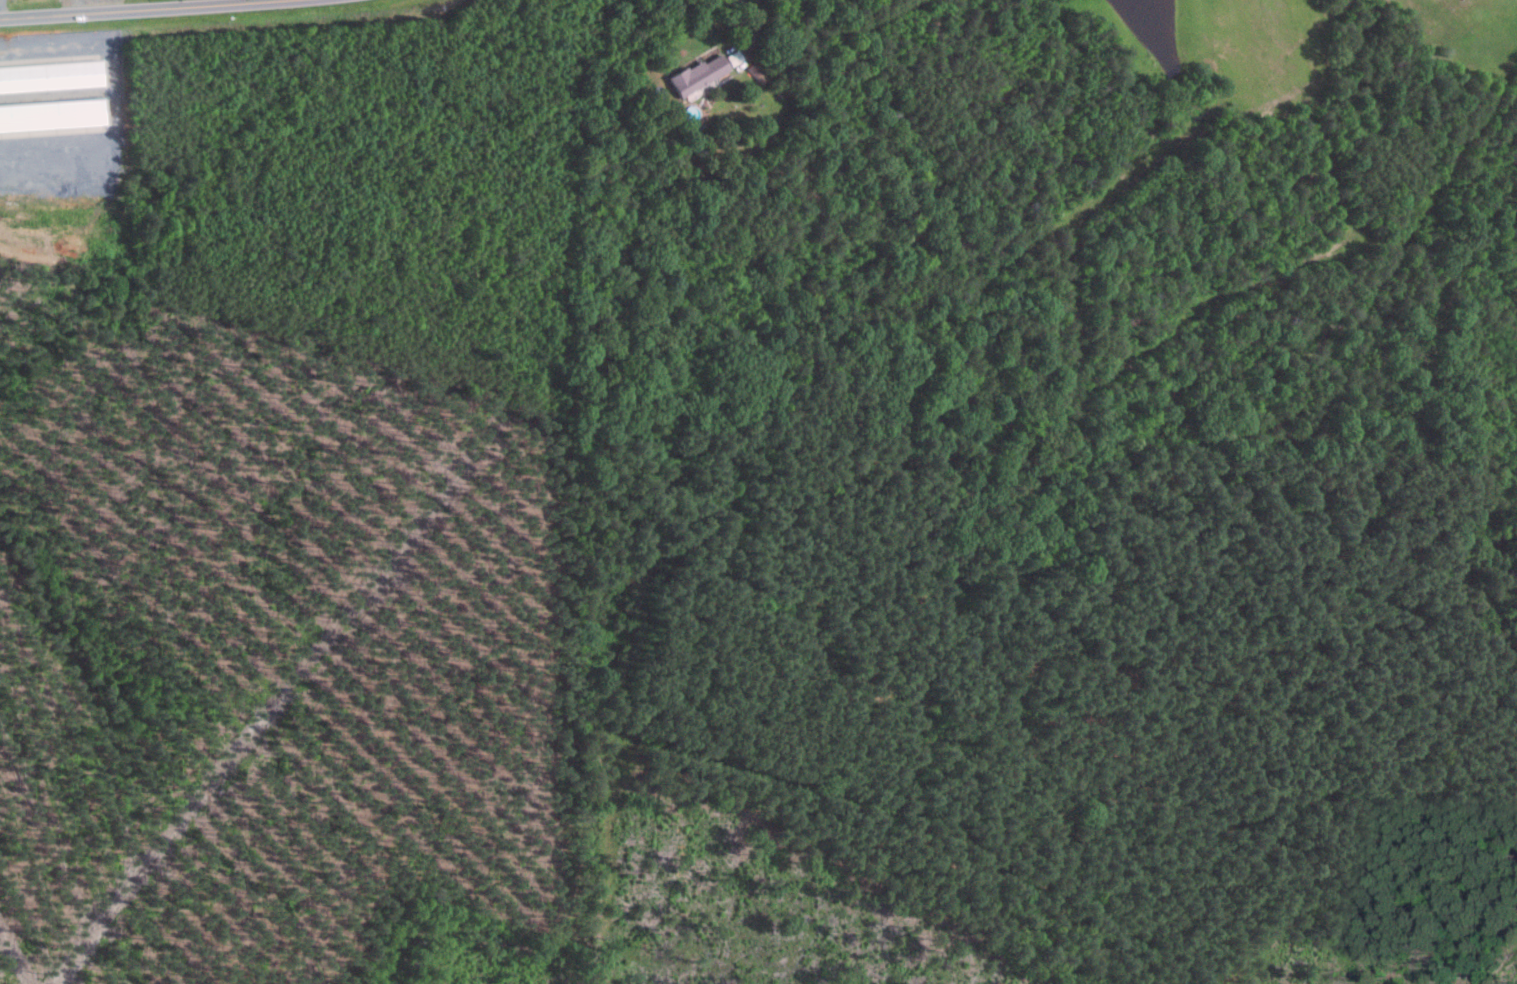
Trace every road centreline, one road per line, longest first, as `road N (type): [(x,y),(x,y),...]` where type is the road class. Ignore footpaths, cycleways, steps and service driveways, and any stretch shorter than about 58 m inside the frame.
road 1 (tertiary): [(281,0),(0,18)]

